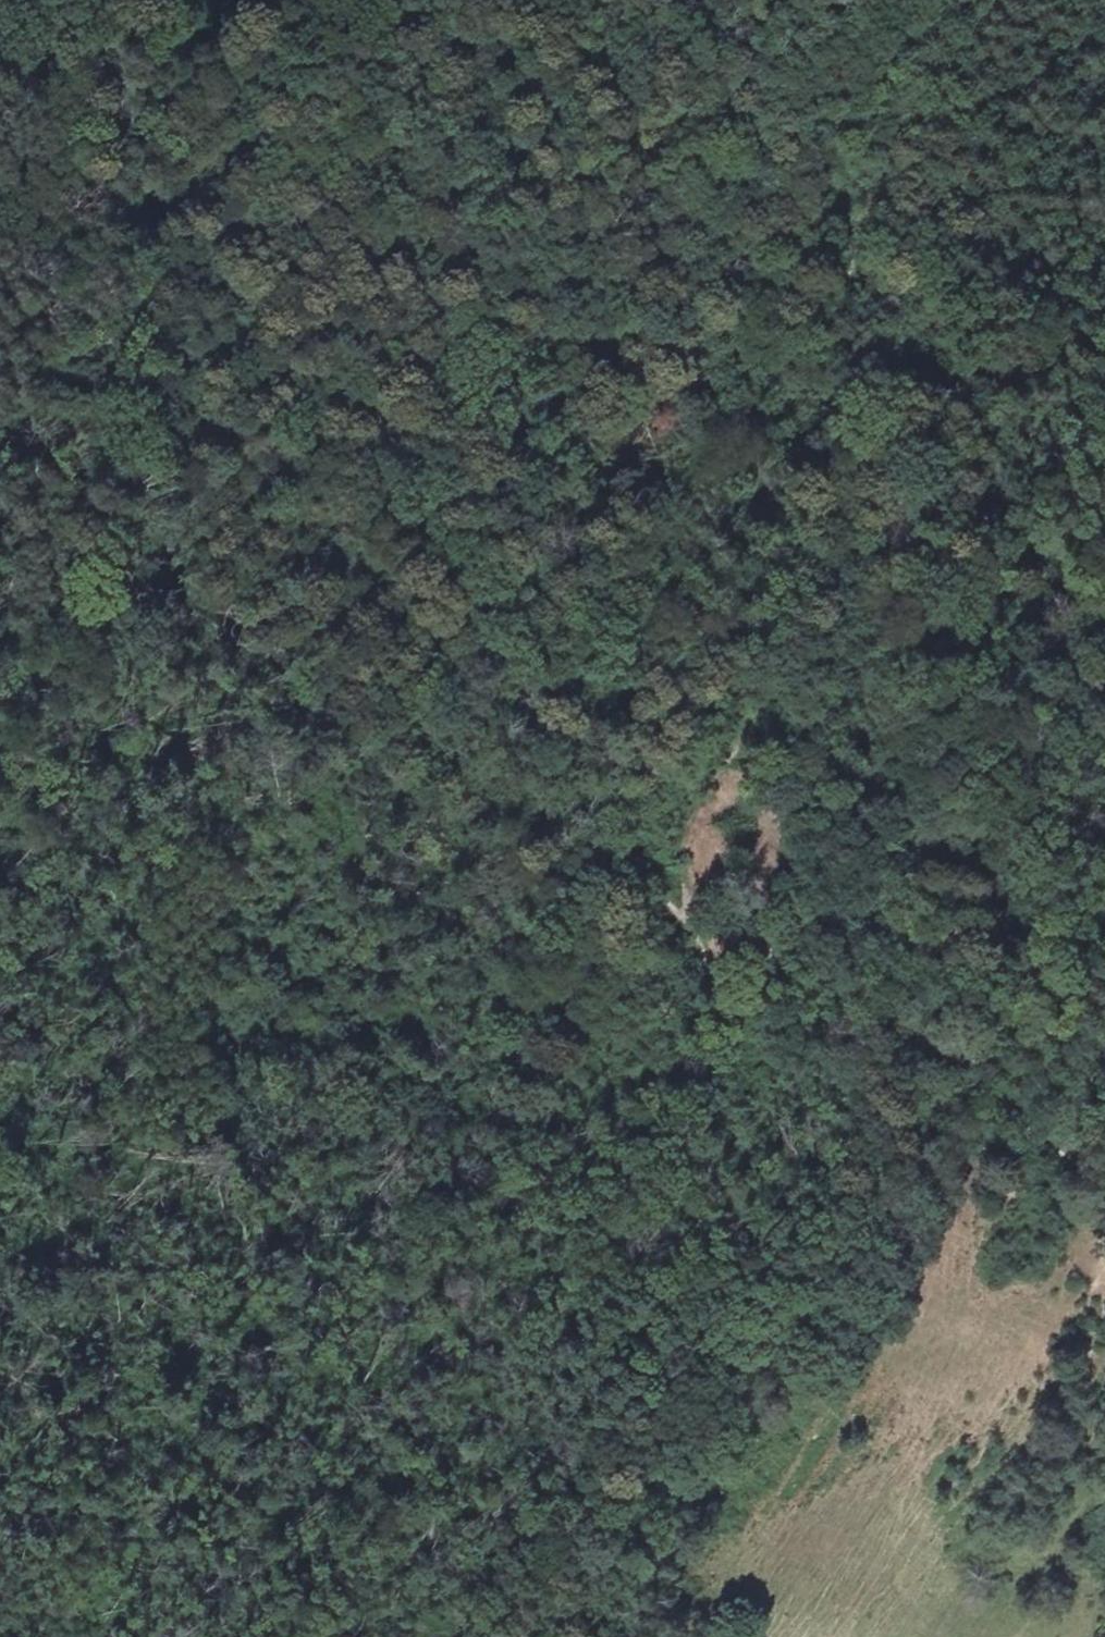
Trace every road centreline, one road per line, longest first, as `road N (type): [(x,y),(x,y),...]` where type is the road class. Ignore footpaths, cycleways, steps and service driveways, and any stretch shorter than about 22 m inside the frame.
road 1 (track): [(705,977),(816,922),(871,922),(917,940),(979,1023),(1002,1090),(1037,1137),(1104,1184)]

